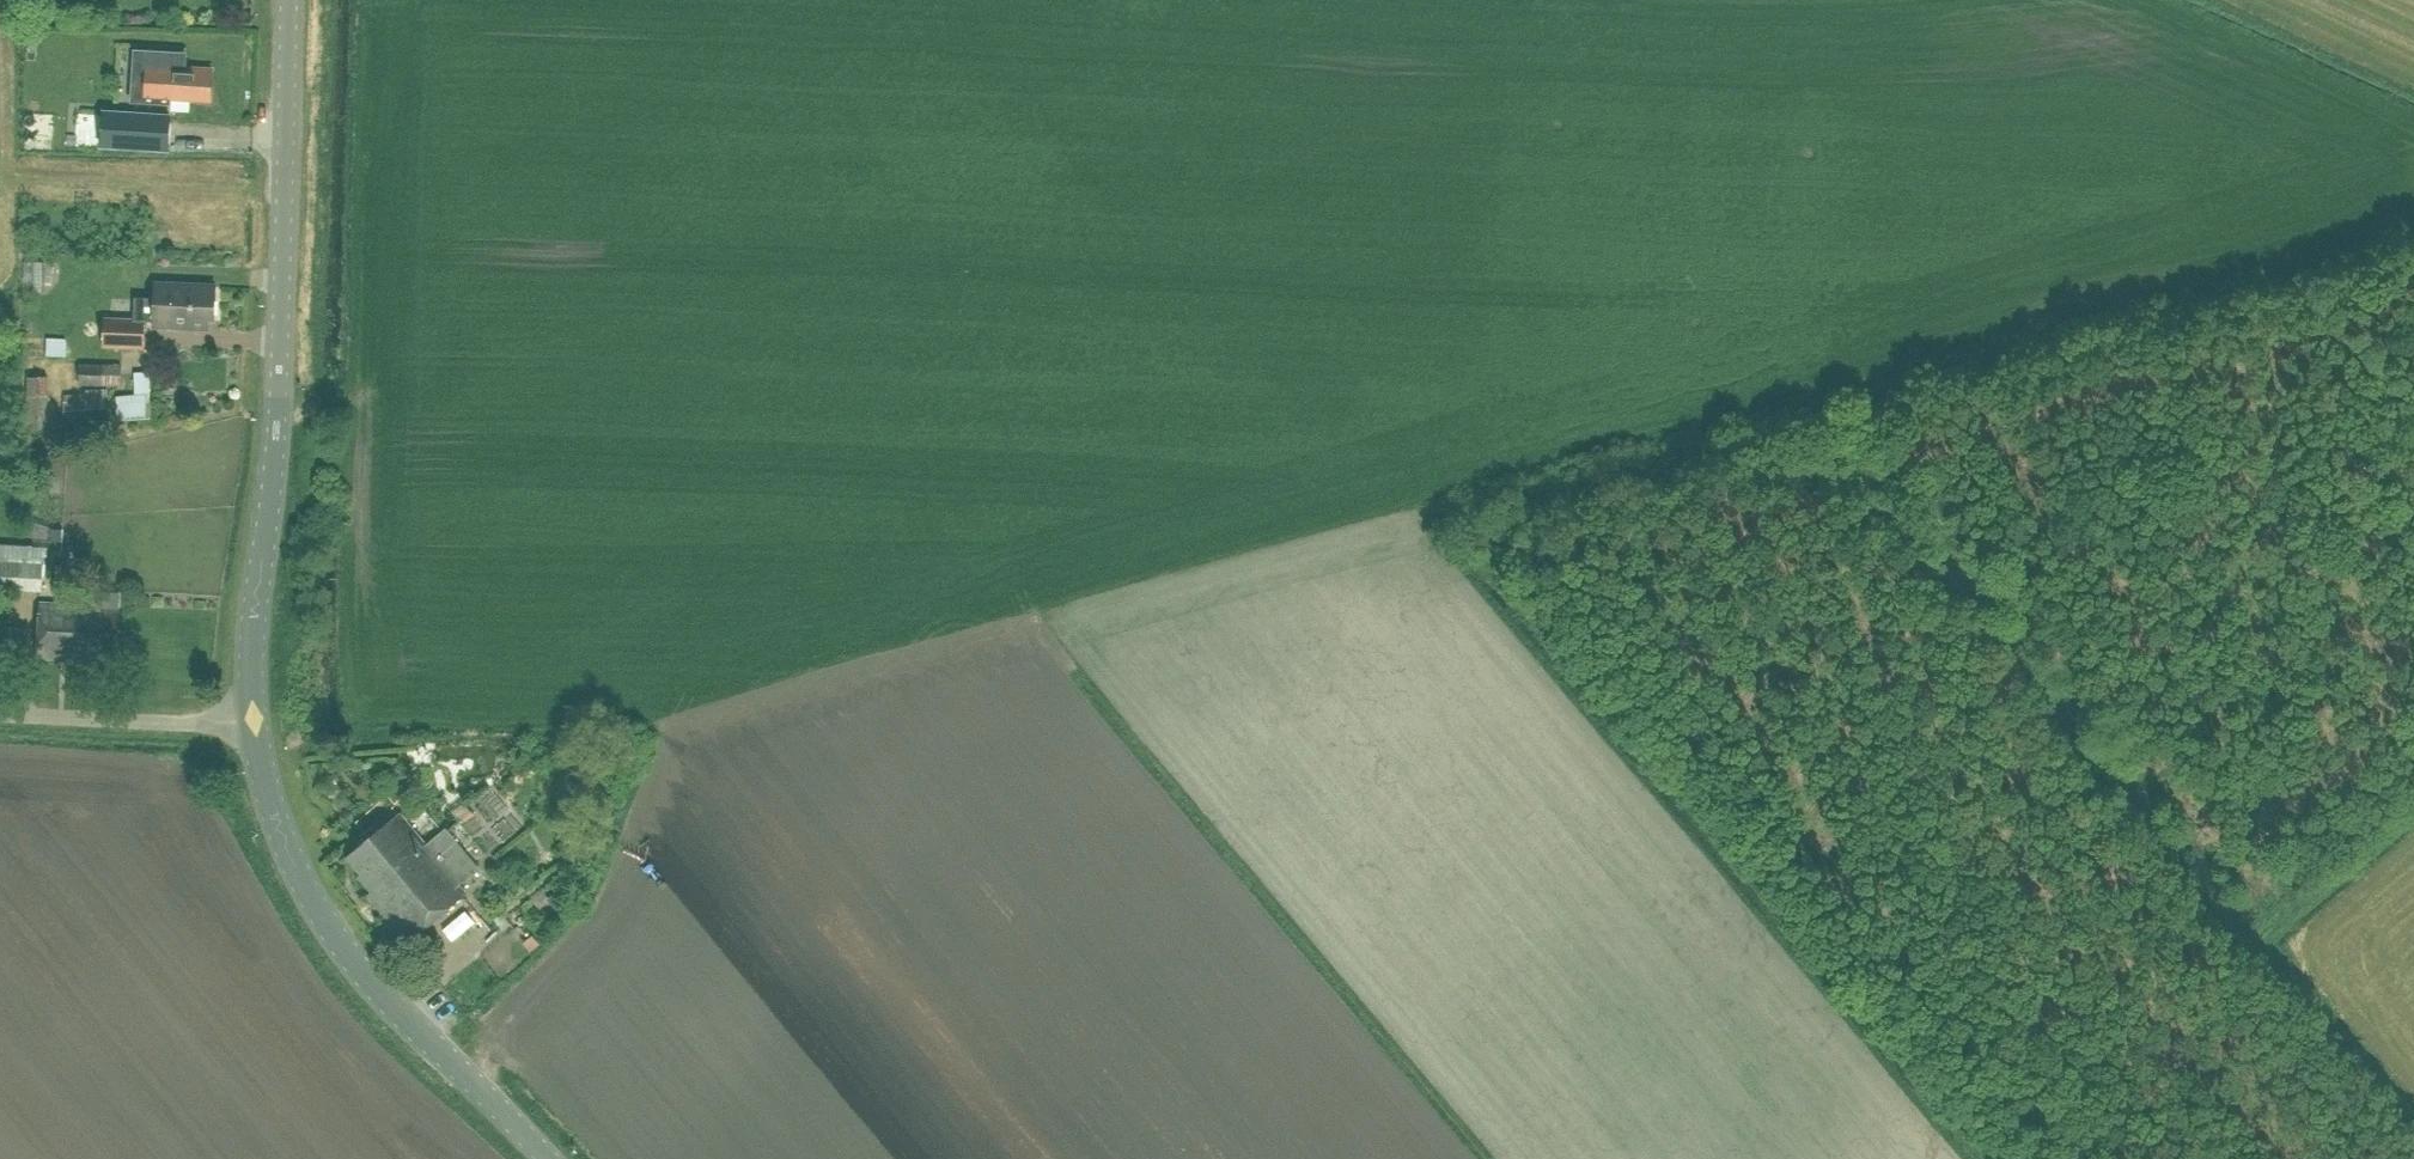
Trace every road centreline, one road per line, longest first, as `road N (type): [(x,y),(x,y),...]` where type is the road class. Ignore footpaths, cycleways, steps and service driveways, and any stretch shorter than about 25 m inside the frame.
road 1 (tertiary): [(252,727),(247,673),(278,411),(288,0)]
road 2 (tertiary): [(544,1158),(349,959),(286,875),(259,790),(252,727)]
road 3 (unclassified): [(0,715),(252,727)]

